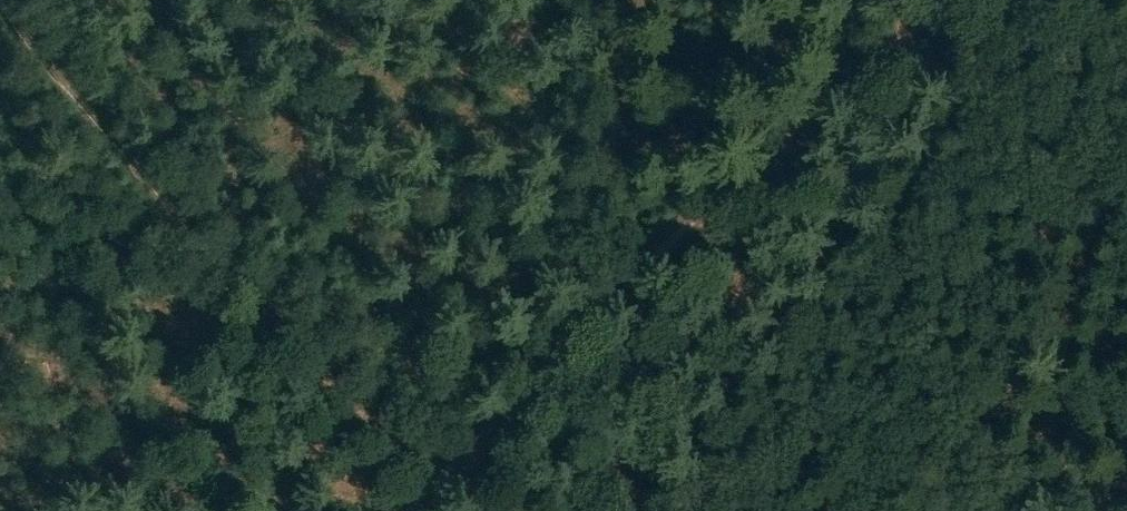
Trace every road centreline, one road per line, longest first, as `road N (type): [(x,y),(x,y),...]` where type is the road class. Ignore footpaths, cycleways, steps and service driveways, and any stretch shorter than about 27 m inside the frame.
road 1 (track): [(0,16),(130,176),(445,456)]
road 2 (track): [(574,318),(927,0)]
road 3 (track): [(640,0),(574,318)]
road 4 (track): [(445,456),(574,318)]
road 5 (track): [(951,510),(1066,487),(1126,490)]

